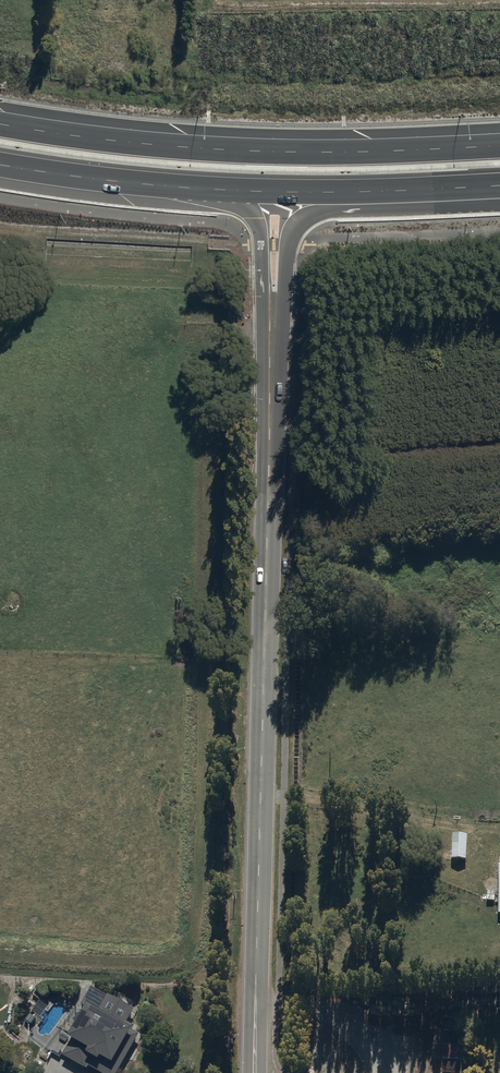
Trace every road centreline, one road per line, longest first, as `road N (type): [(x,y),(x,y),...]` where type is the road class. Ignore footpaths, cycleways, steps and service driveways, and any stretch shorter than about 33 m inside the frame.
road 1 (tertiary): [(271,327),(256,1072)]
road 2 (trunk): [(0,123),(200,148),(499,145)]
road 3 (trunk): [(499,205),(307,216),(289,236),(285,291),(271,327)]
road 4 (trunk): [(499,187),(207,190)]
road 5 (trunk): [(207,190),(0,166)]
road 6 (trunk): [(271,327),(256,223),(207,190)]

